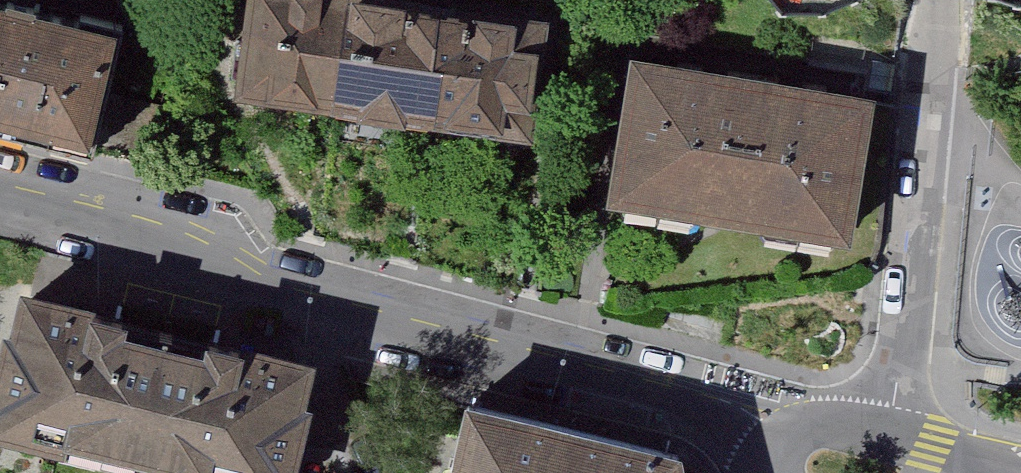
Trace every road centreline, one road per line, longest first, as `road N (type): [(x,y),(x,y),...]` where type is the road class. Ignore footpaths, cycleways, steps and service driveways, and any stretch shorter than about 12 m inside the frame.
road 1 (residential): [(0,199),(145,233),(267,290),(777,432)]
road 2 (residential): [(944,0),(891,427)]

